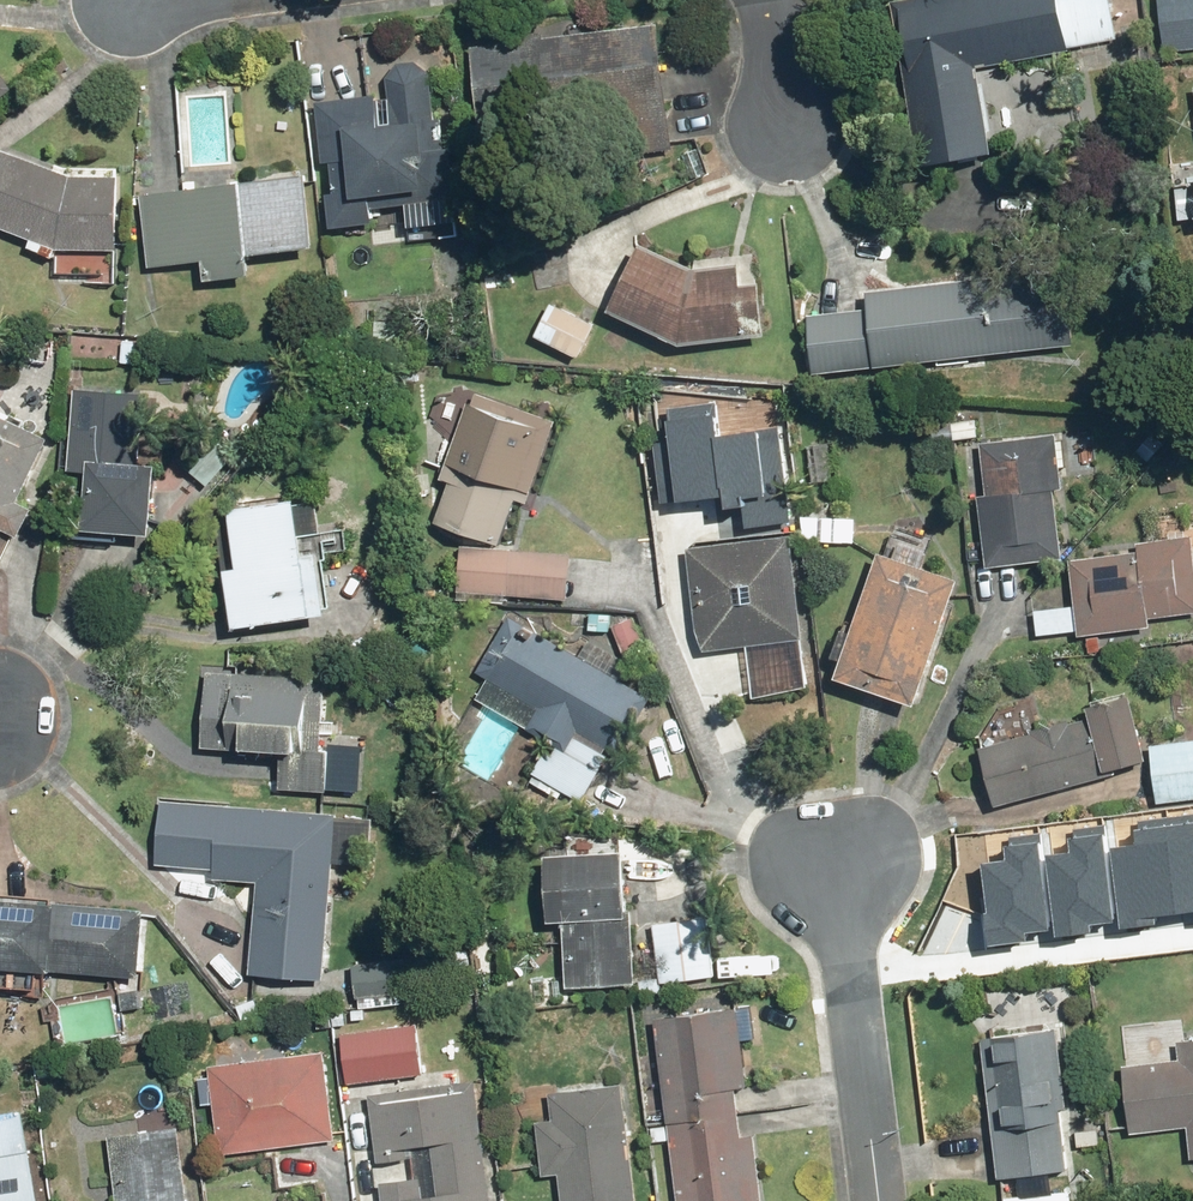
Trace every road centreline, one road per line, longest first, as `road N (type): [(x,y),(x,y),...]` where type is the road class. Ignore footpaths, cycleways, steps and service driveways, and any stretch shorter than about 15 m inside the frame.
road 1 (residential): [(841,855),(878,1200)]
road 2 (residential): [(789,128),(771,0)]

